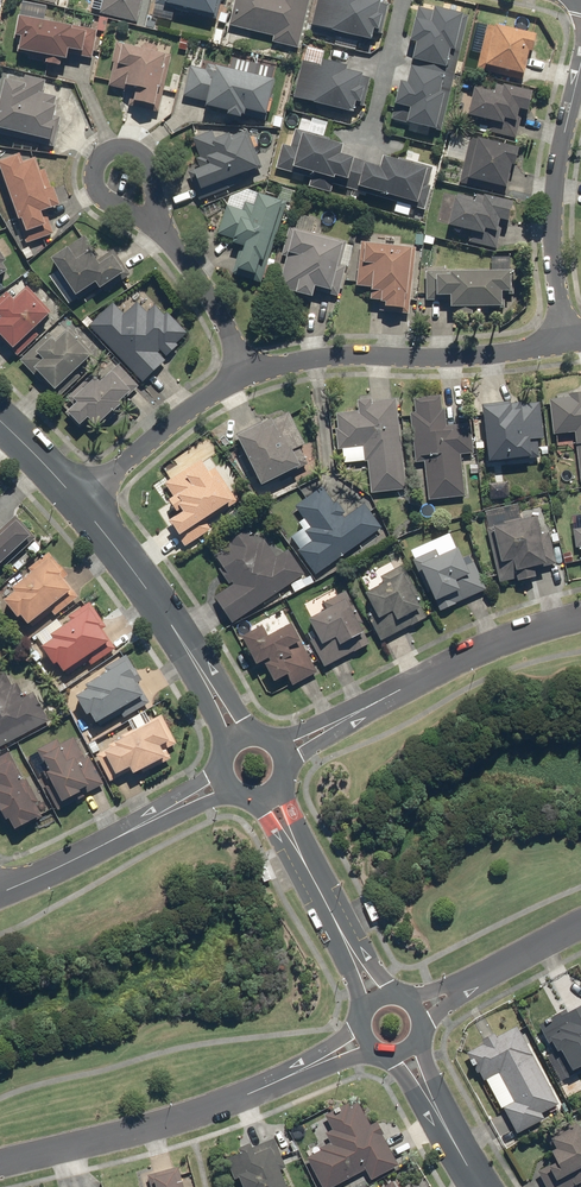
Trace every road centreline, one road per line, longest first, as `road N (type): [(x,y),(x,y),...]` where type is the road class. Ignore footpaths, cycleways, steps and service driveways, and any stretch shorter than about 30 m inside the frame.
road 1 (residential): [(324,1060),(188,1117),(0,1165)]
road 2 (residential): [(250,374),(332,357),(493,354),(564,342)]
road 3 (residential): [(564,342),(555,181),(580,65)]
road 4 (residential): [(580,618),(507,638),(339,723)]
road 5 (tertiary): [(80,500),(179,627),(212,683)]
road 6 (residential): [(80,500),(204,395),(250,374)]
road 7 (residential): [(166,811),(0,892)]
road 8 (residential): [(250,374),(160,222)]
road 9 (residential): [(160,222),(95,186),(97,166),(117,148),(148,162)]
road 10 (residential): [(580,926),(456,991)]
road 11 (tertiary): [(293,834),(356,953)]

